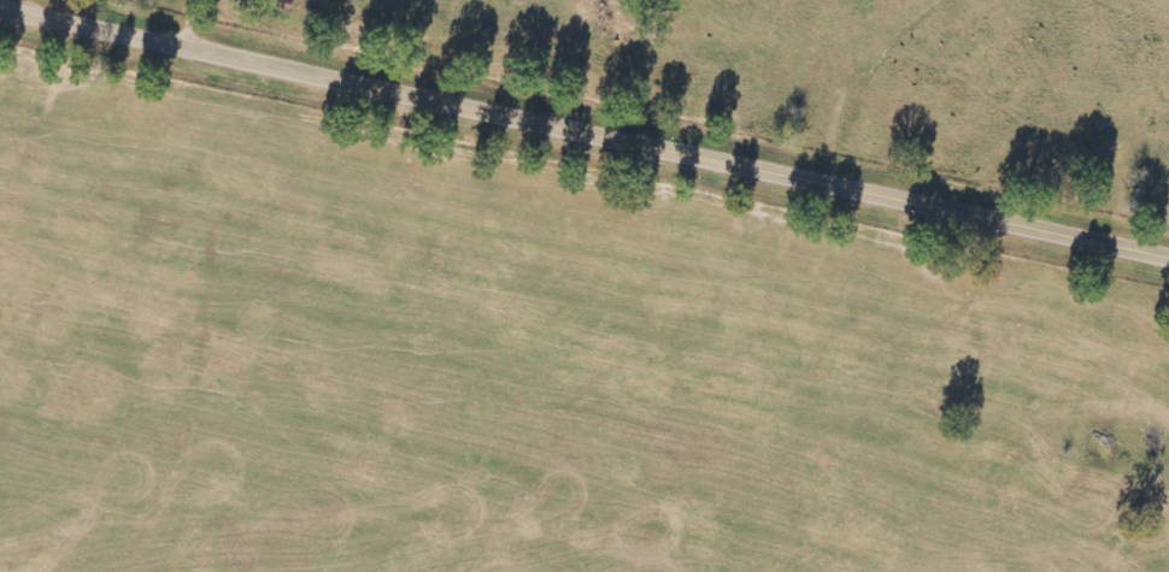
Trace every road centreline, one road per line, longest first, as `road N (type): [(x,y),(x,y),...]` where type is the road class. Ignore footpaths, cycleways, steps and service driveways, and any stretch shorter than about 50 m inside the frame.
road 1 (secondary): [(1168,260),(0,11)]

